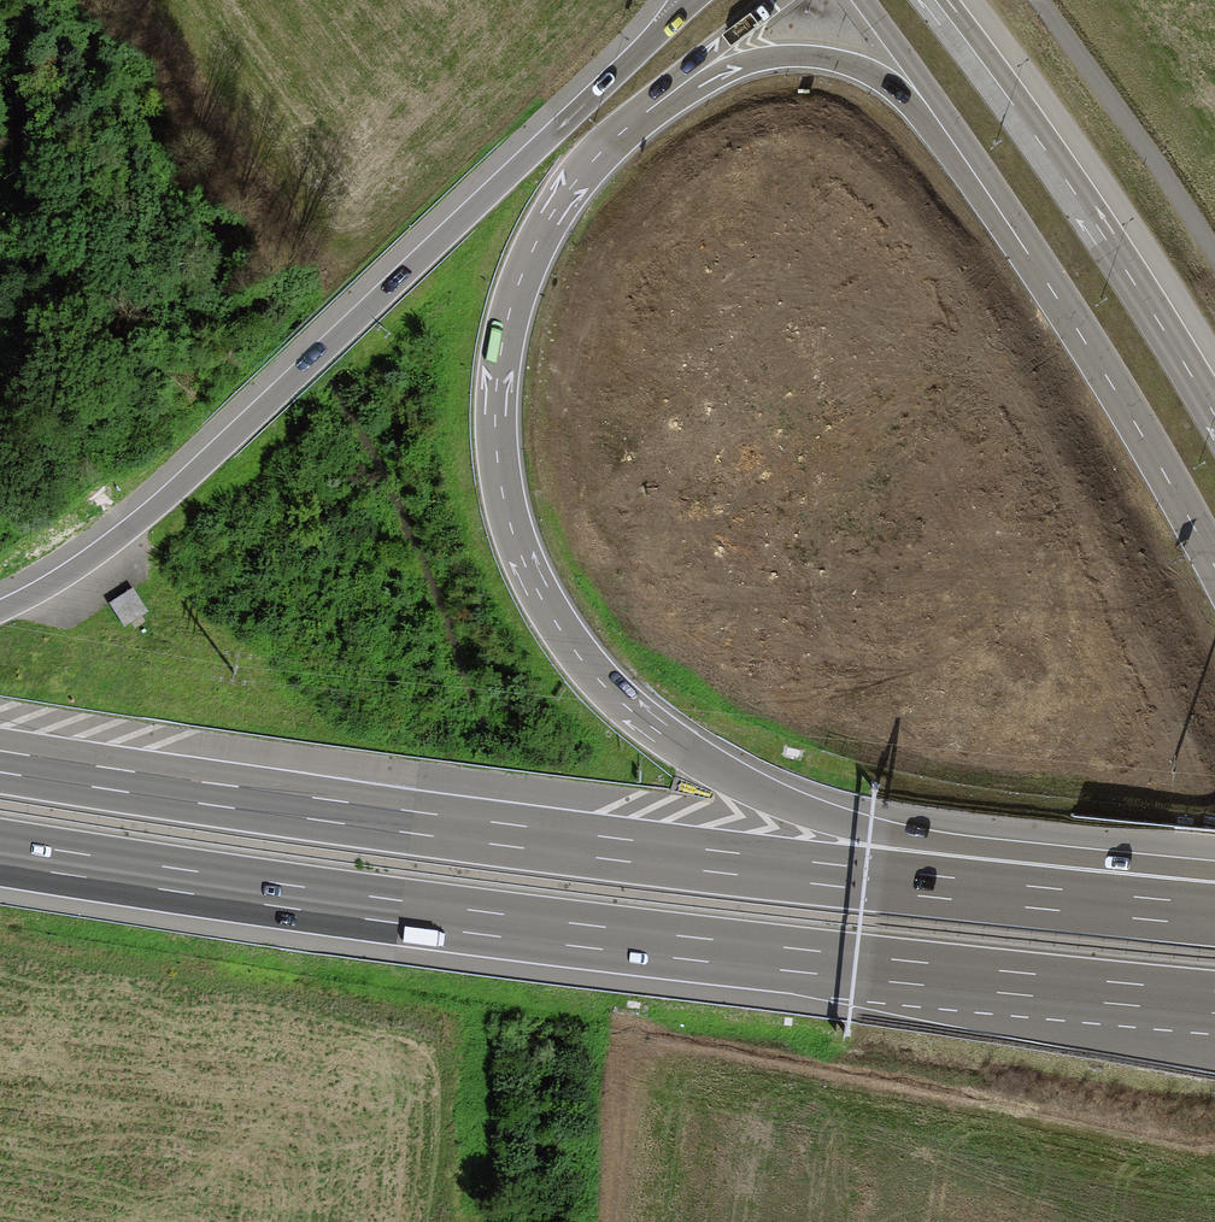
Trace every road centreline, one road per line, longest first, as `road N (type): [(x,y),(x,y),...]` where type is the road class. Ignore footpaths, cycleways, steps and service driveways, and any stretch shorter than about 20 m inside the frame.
road 1 (motorway): [(1214,901),(810,813),(656,730),(601,683),(558,625),(523,561),(502,492),(495,421),(509,314),(535,246),(573,185),(687,81)]
road 2 (motorway): [(0,852),(568,934),(1214,1003)]
road 3 (motorway): [(1214,906),(793,871),(0,761)]
road 4 (motorway): [(691,4),(166,499),(95,557),(0,611)]
road 5 (secondary): [(931,111),(1110,382),(1214,567)]
road 6 (secondary): [(1214,415),(1064,173),(935,0)]
road 7 (track): [(298,313),(175,146),(100,0)]
road 8 (unclassified): [(1214,247),(1041,0)]
road 9 (motorway): [(687,81),(775,57),(807,57),(875,74),(931,111)]
road 10 (secondary): [(864,0),(931,111)]
road 11 (motorway): [(687,81),(776,0)]

